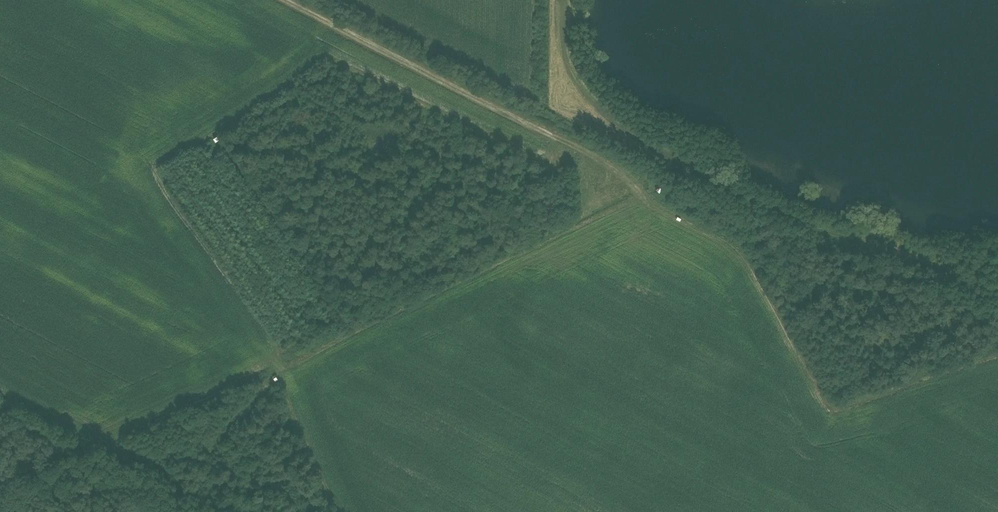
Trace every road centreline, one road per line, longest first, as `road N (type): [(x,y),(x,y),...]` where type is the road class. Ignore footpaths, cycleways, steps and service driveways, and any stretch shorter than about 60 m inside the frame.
road 1 (track): [(298,0),(618,162)]

